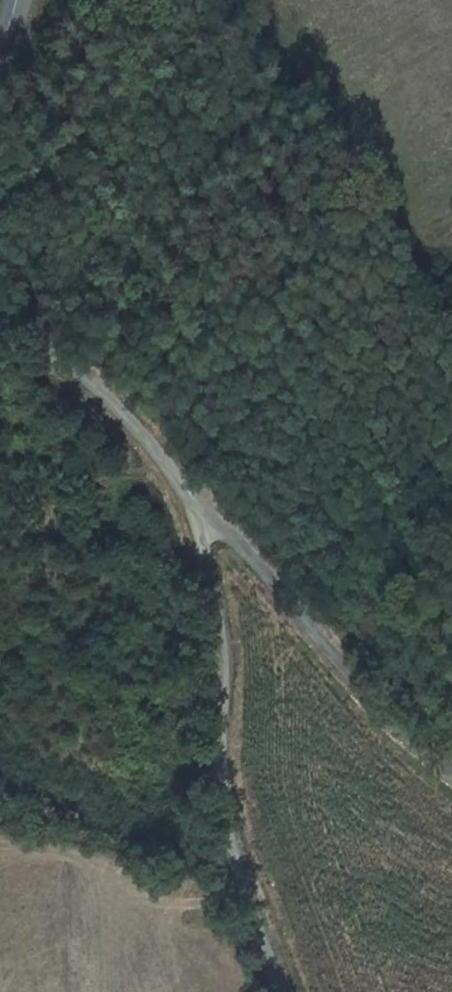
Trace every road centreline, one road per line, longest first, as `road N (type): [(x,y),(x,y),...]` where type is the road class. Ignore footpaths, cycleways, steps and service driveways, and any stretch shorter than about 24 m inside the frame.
road 1 (unclassified): [(279,991),(227,821),(222,660),(202,510)]
road 2 (unclassified): [(451,772),(202,510)]
road 3 (unclassified): [(202,510),(94,384),(37,339),(0,324)]
road 4 (track): [(0,77),(132,0)]

